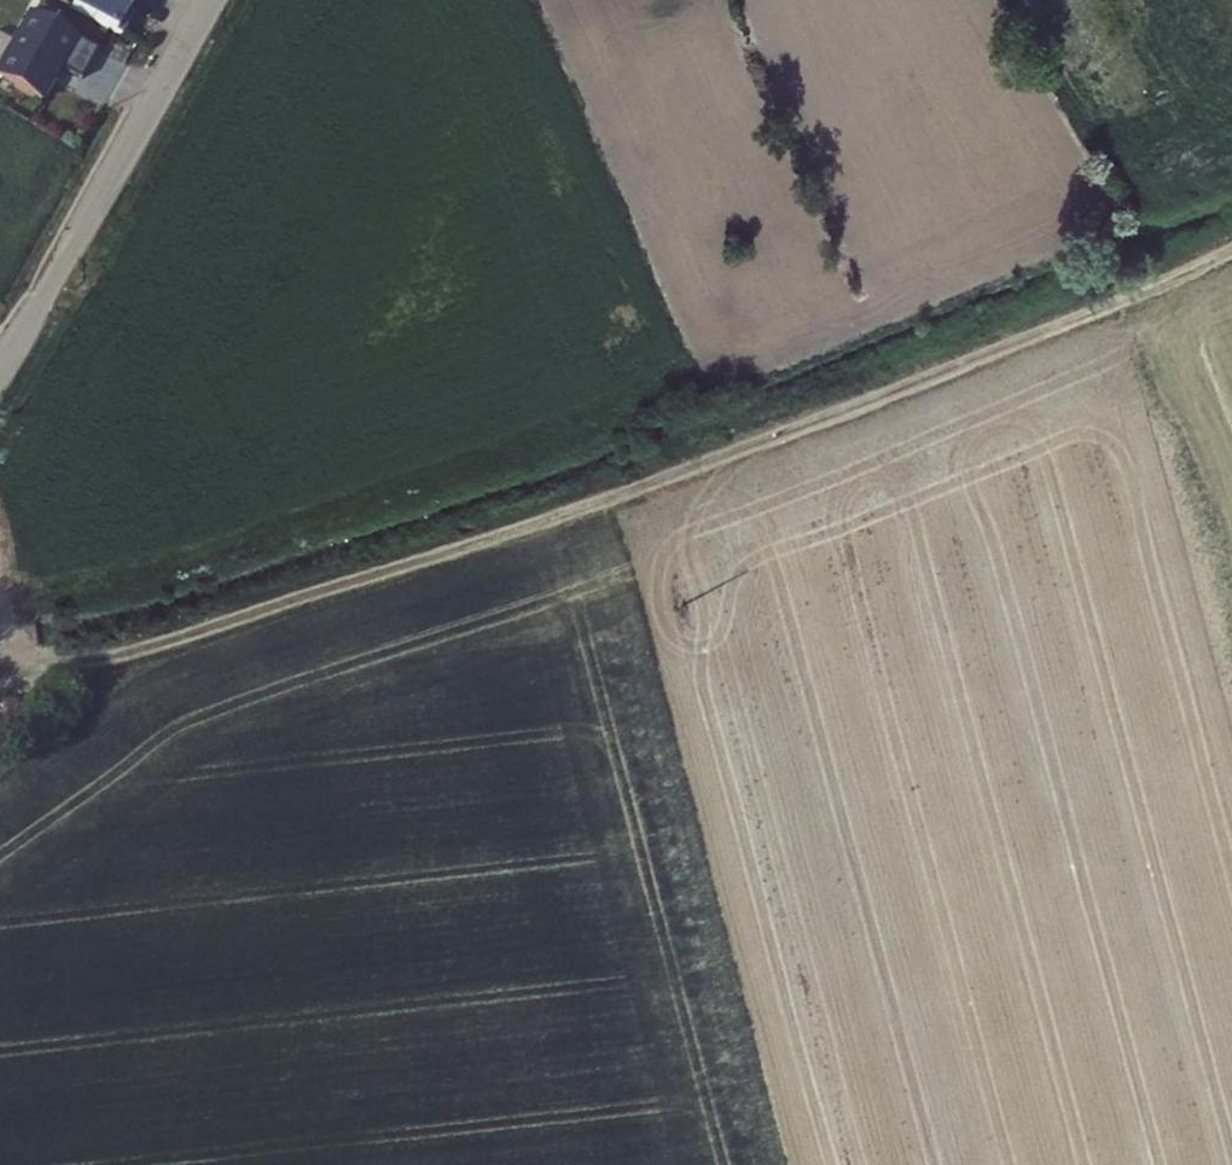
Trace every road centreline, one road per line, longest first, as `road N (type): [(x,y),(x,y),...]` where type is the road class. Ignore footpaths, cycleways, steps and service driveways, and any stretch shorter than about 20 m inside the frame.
road 1 (unclassified): [(0,369),(215,0)]

